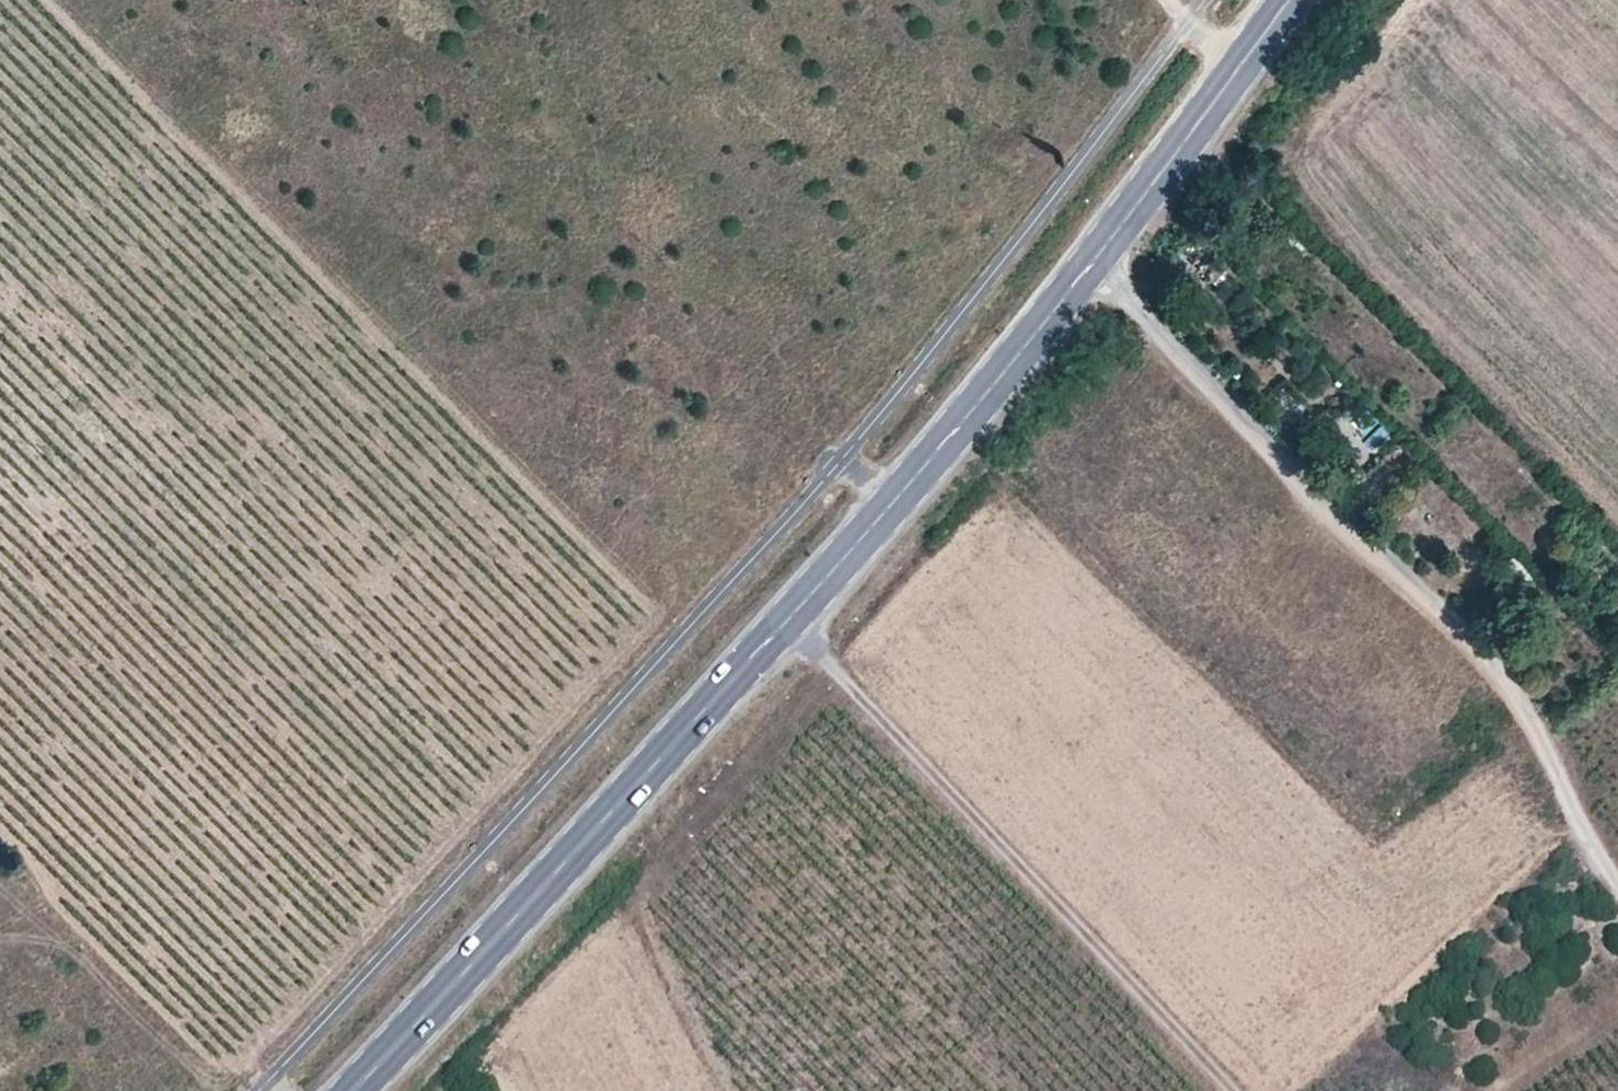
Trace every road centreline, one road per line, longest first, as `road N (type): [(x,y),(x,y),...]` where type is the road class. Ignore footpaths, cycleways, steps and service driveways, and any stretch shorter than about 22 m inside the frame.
road 1 (secondary): [(359,1090),(932,465),(1295,0)]
road 2 (track): [(1100,255),(1513,677),(1617,885)]

